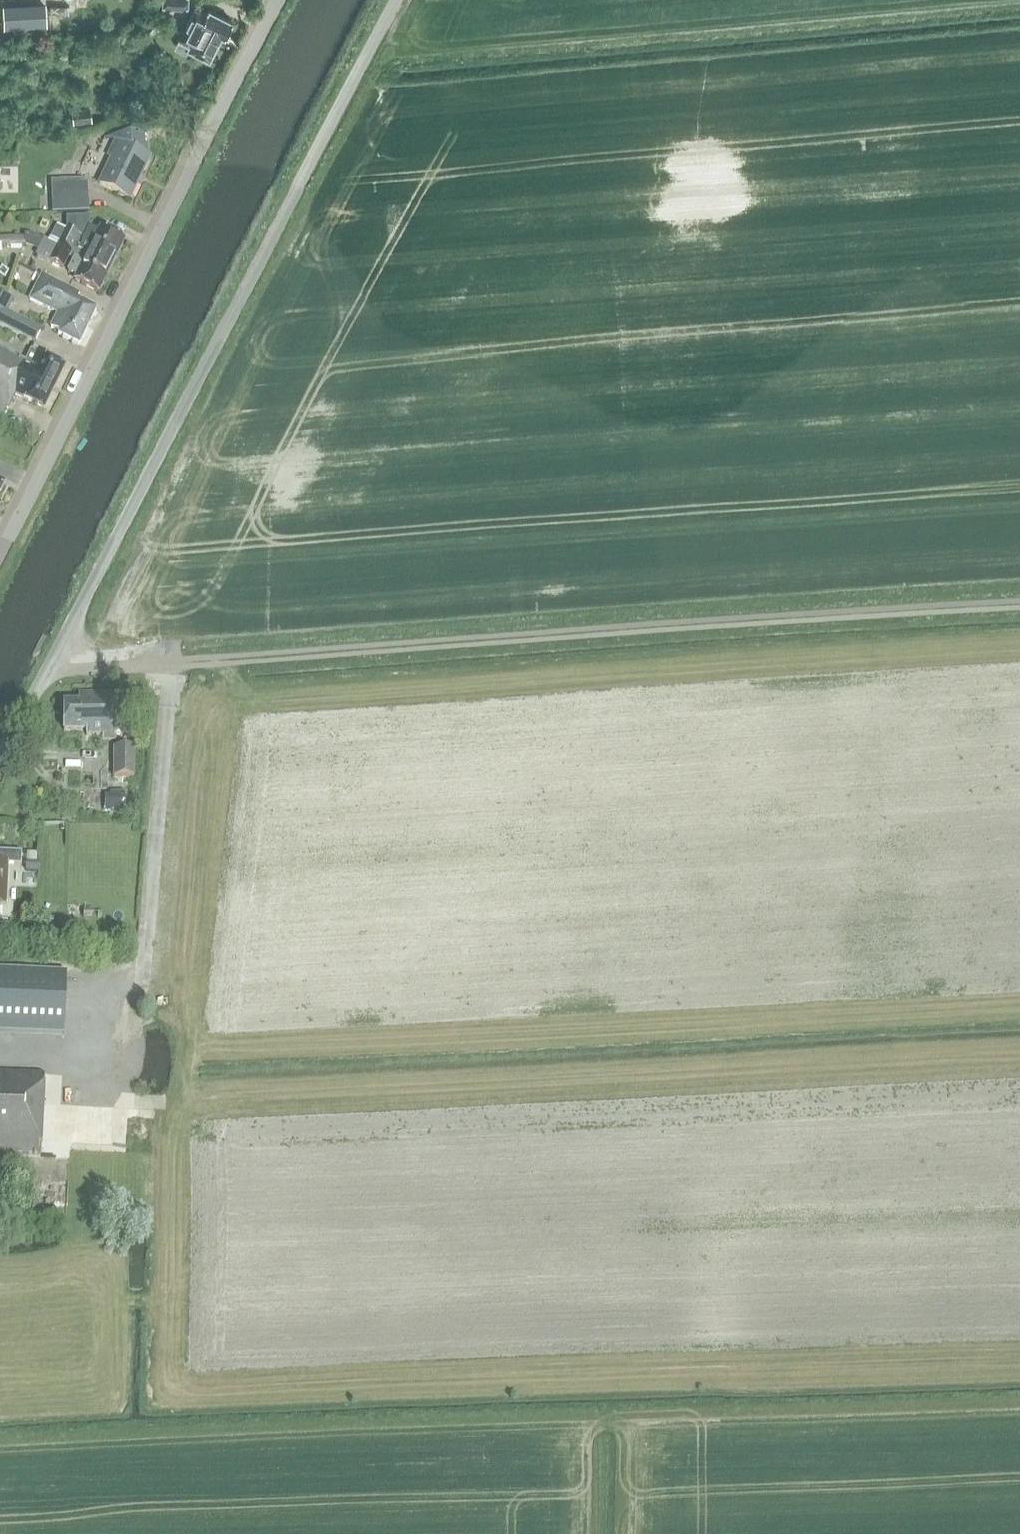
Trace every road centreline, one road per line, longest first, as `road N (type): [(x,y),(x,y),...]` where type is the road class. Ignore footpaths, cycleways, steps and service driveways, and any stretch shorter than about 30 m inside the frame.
road 1 (track): [(46,669),(1019,607)]
road 2 (unclassified): [(0,757),(397,0)]
road 3 (residential): [(0,550),(276,0)]

